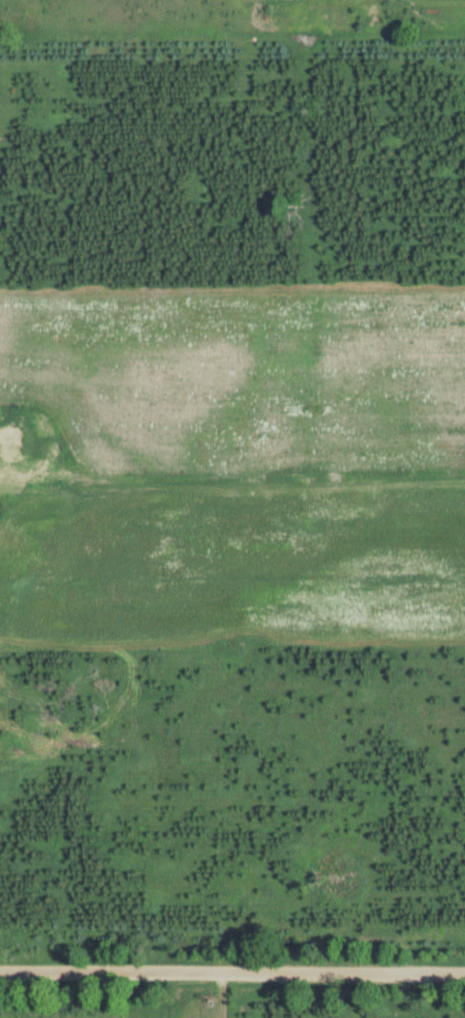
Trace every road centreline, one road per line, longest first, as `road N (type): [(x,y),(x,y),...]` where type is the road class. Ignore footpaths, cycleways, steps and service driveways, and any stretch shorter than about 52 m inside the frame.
road 1 (residential): [(464,979),(0,976)]

